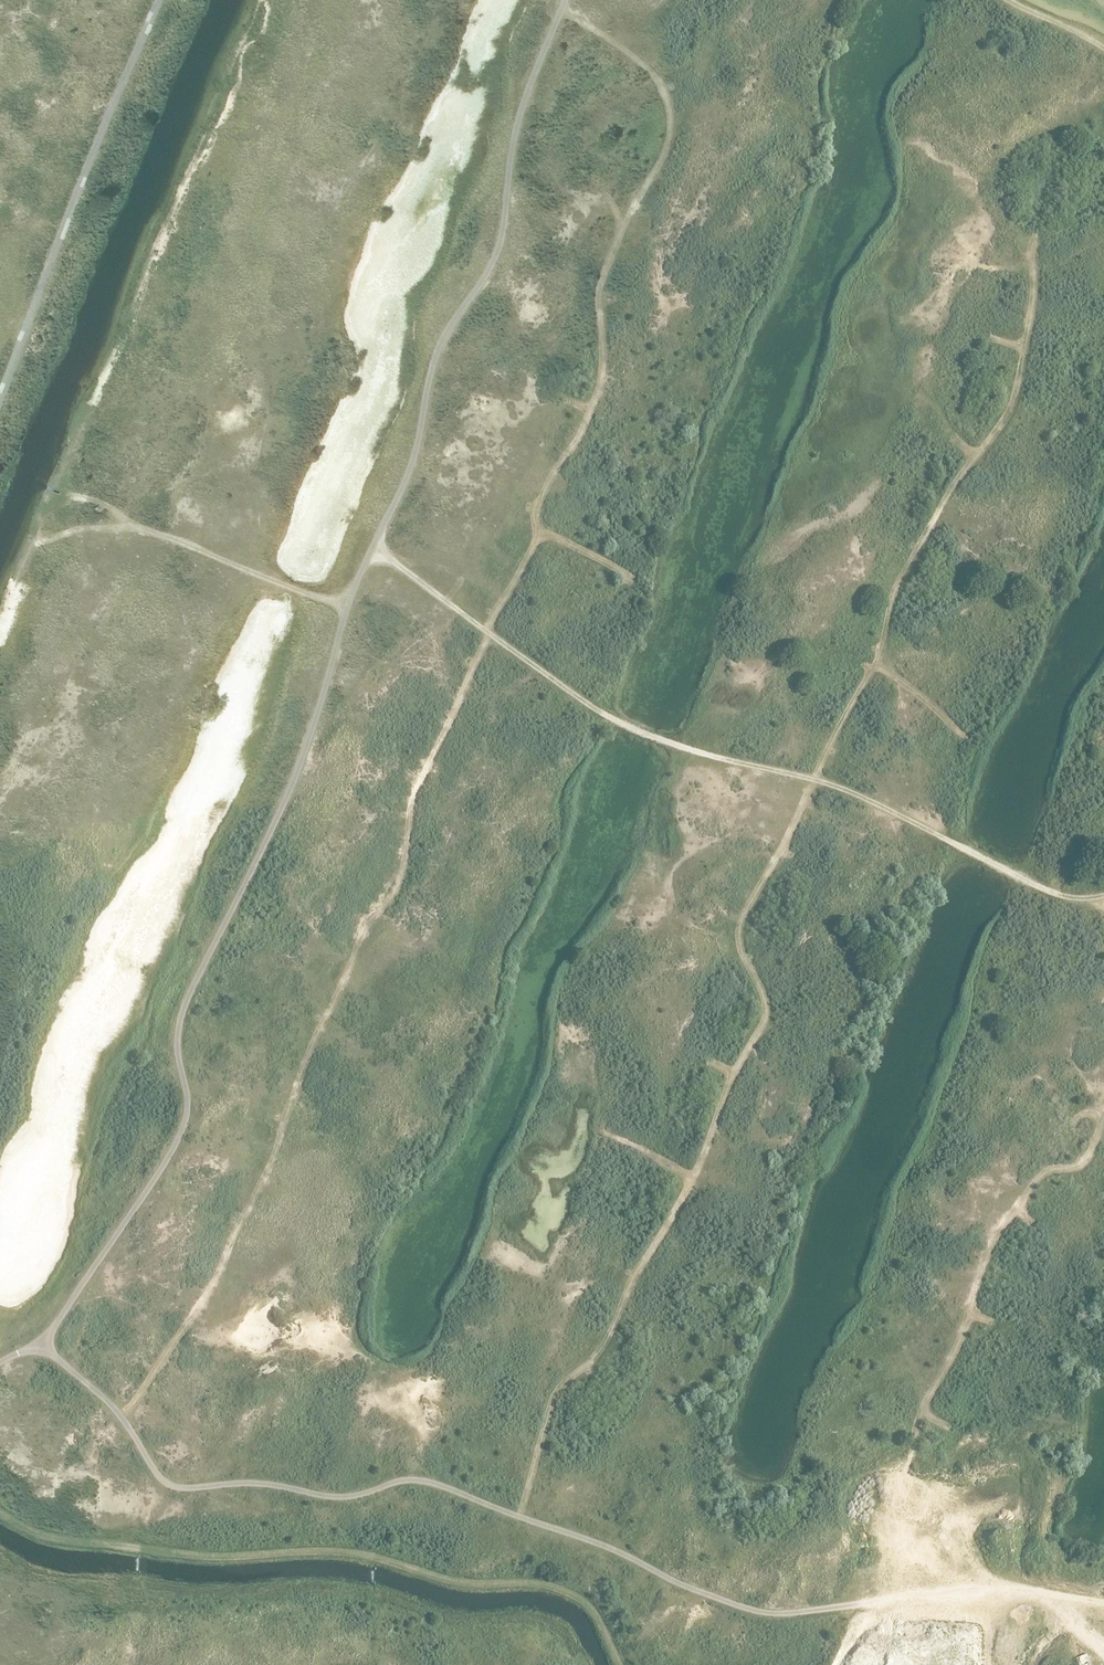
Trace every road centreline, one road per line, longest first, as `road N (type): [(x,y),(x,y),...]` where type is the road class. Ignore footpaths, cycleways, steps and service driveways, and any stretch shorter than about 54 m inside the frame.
road 1 (track): [(565,0),(519,117),(500,243),(438,348),(409,472),(347,604),(305,749),(184,1005),(181,1132),(41,1342),(112,1406),(171,1486),(264,1483),(345,1497),(421,1480),(769,1613),(985,1589),(1103,1603)]
road 2 (track): [(374,545),(611,717),(681,746),(847,790),(1048,891),(1103,895)]
road 3 (track): [(269,0),(60,478),(66,495),(47,505),(32,549)]
road 4 (track): [(0,401),(160,0)]
road 5 (track): [(66,495),(347,604)]
road 6 (track): [(135,528),(32,549),(0,633)]

